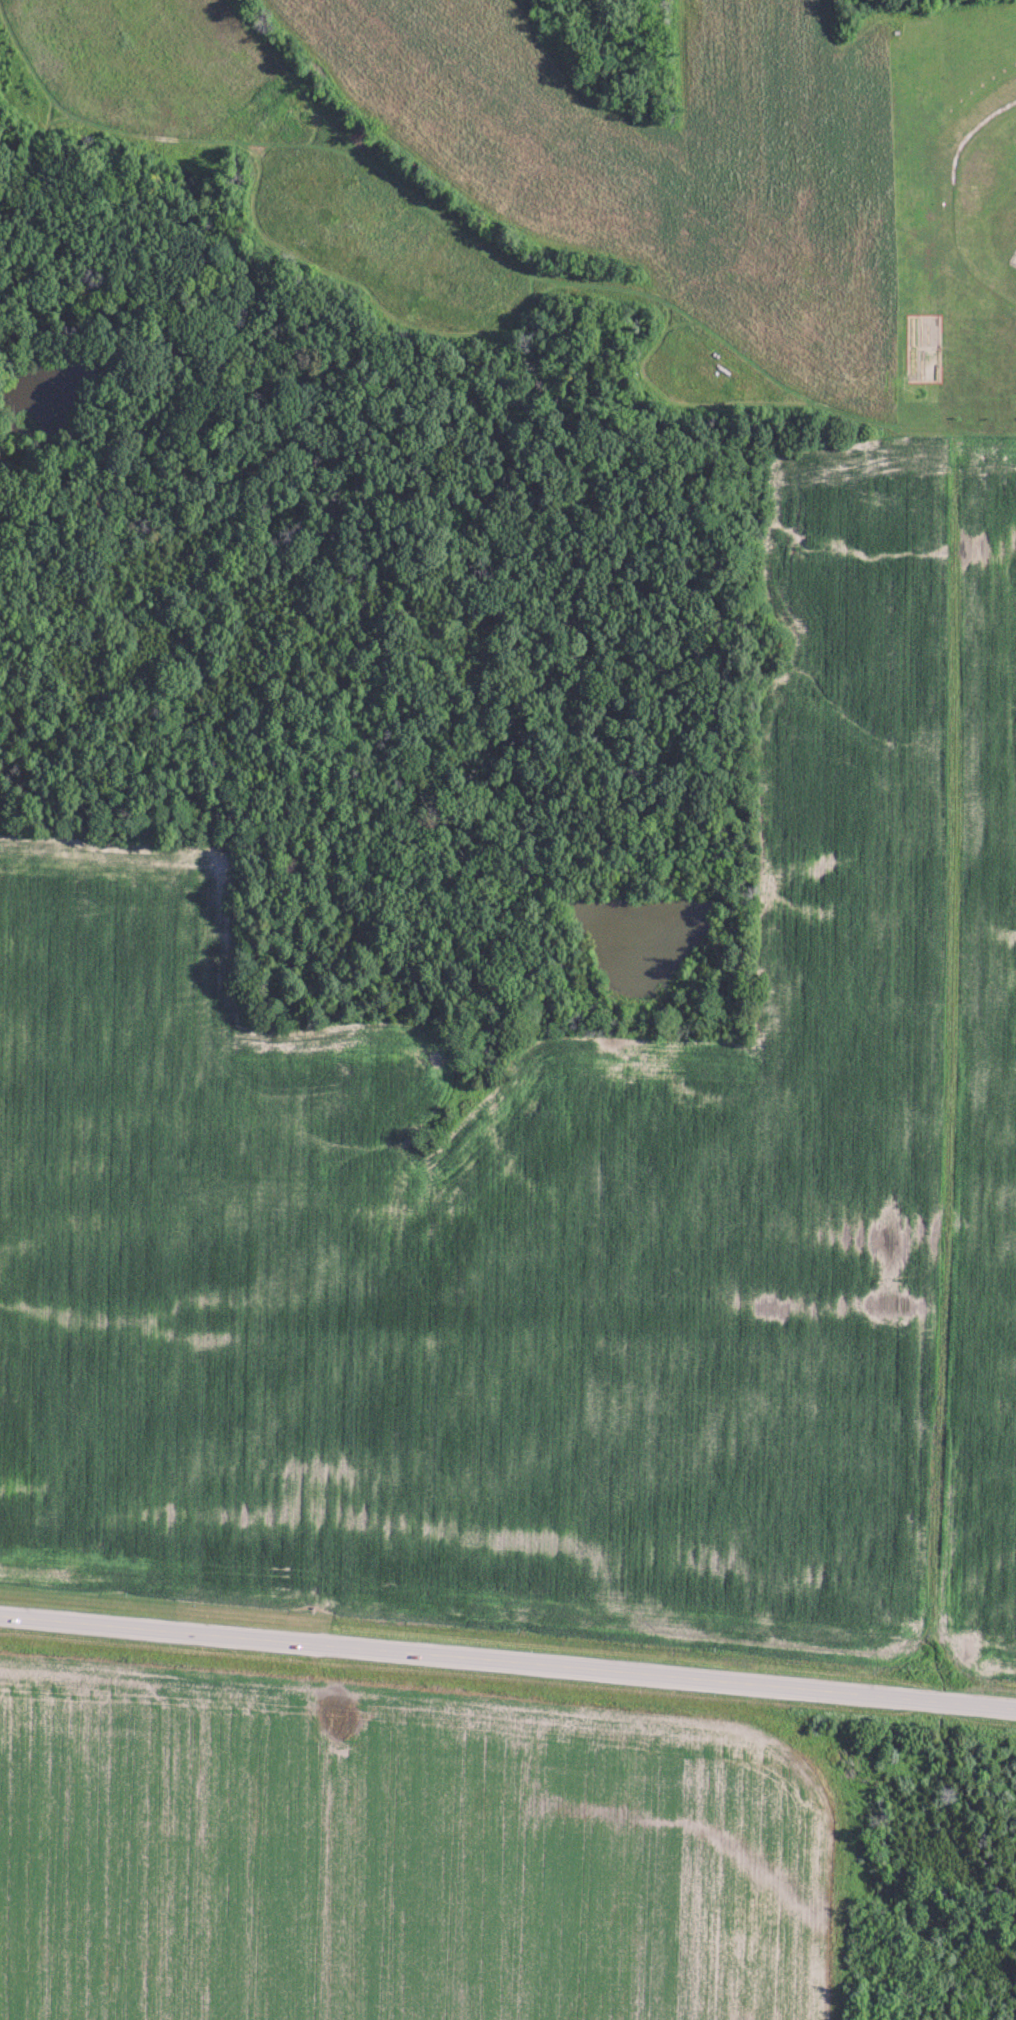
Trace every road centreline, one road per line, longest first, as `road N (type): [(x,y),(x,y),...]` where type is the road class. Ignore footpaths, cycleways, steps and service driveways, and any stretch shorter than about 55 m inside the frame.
road 1 (primary): [(1015,1707),(0,1615)]

